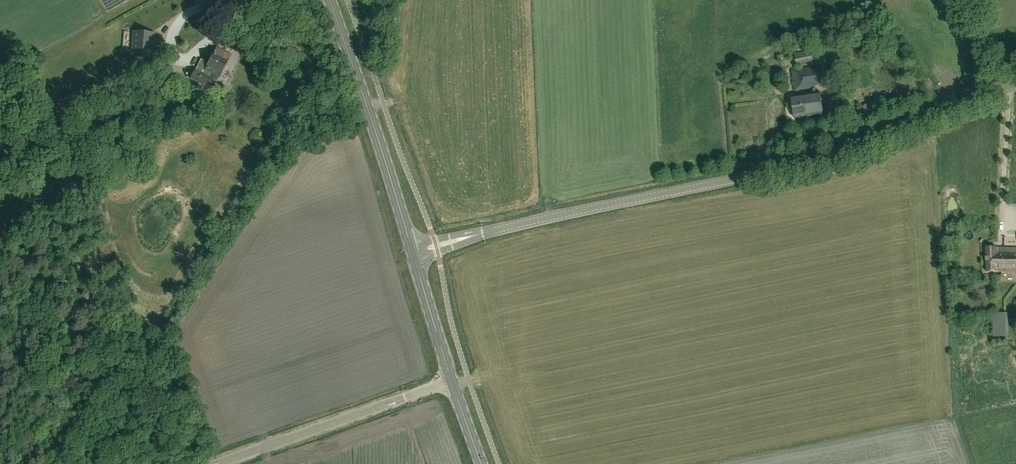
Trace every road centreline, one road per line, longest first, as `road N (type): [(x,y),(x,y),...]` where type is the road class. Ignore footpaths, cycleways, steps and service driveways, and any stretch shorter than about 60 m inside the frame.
road 1 (unclassified): [(413,252),(845,157),(1015,85)]
road 2 (secondary): [(413,252),(330,0)]
road 3 (unclassified): [(217,463),(452,381)]
road 4 (secondary): [(452,381),(413,252)]

